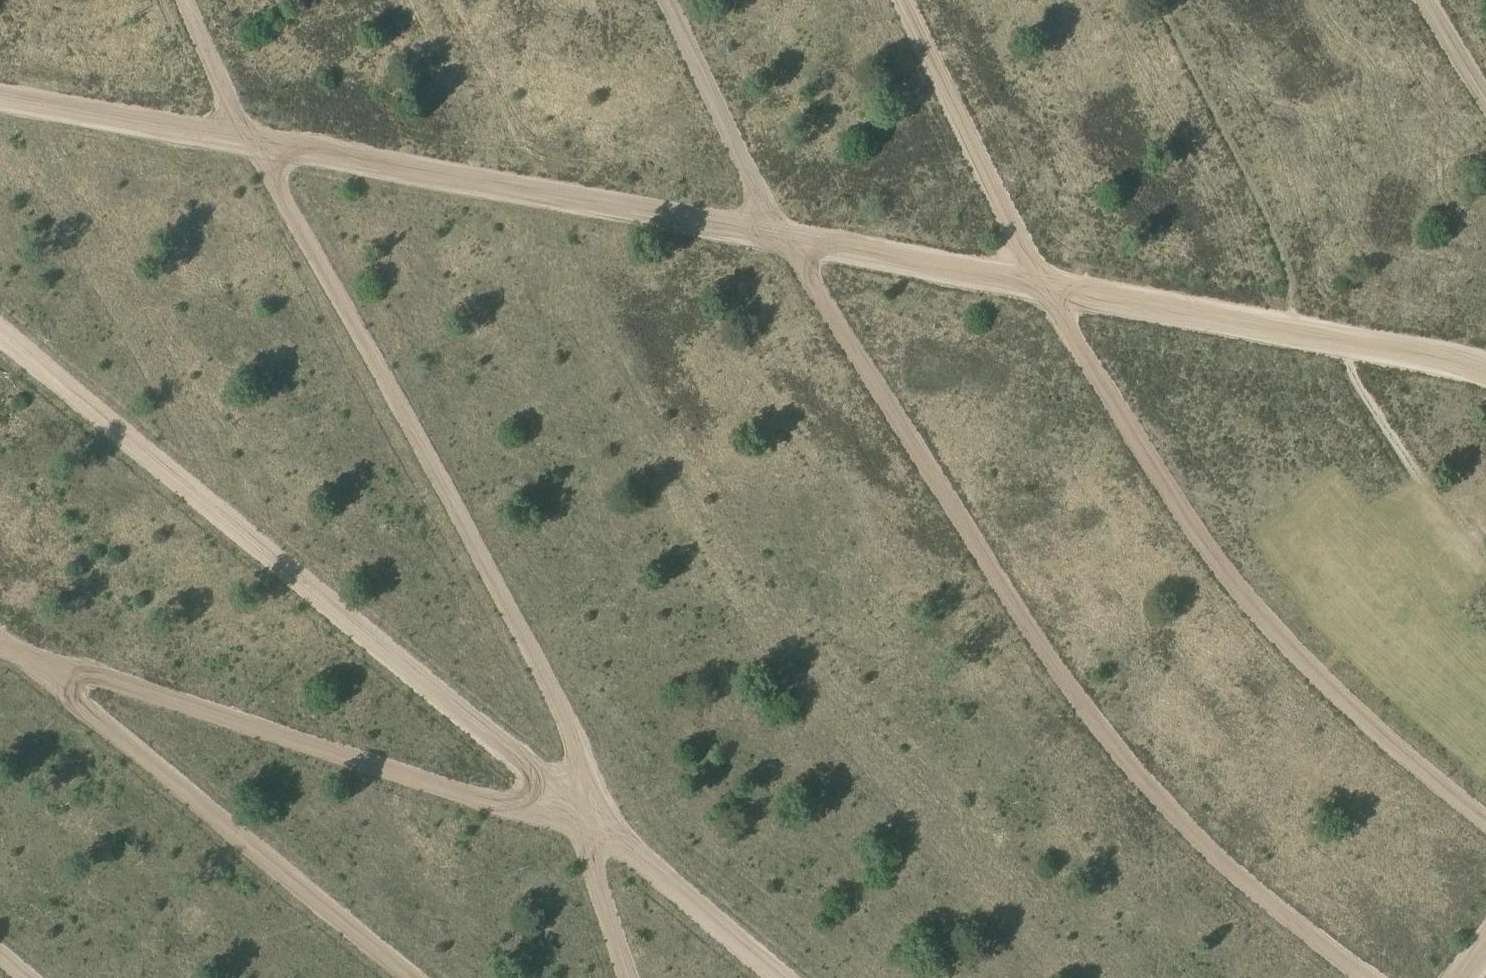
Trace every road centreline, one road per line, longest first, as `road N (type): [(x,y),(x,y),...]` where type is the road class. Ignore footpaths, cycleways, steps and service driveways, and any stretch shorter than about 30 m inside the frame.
road 1 (track): [(0,328),(786,977)]

